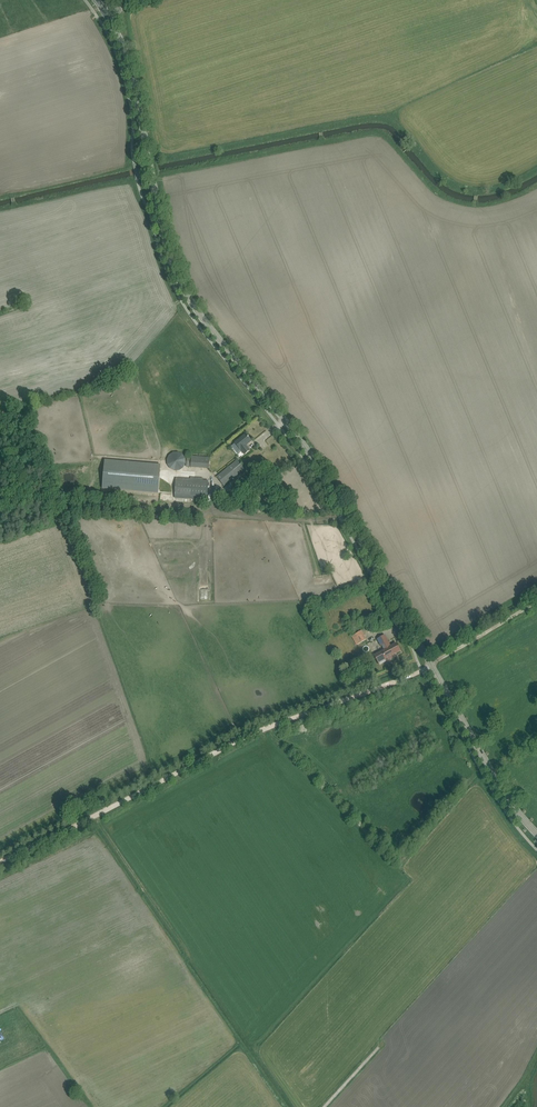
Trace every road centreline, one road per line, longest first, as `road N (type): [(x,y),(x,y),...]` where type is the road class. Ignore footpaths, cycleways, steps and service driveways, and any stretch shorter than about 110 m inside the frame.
road 1 (tertiary): [(536,833),(502,789),(309,453),(176,278),(134,84),(106,13)]
road 2 (track): [(0,861),(243,736),(422,671)]
road 3 (track): [(0,500),(308,520),(347,516)]
road 4 (track): [(536,600),(431,665)]

